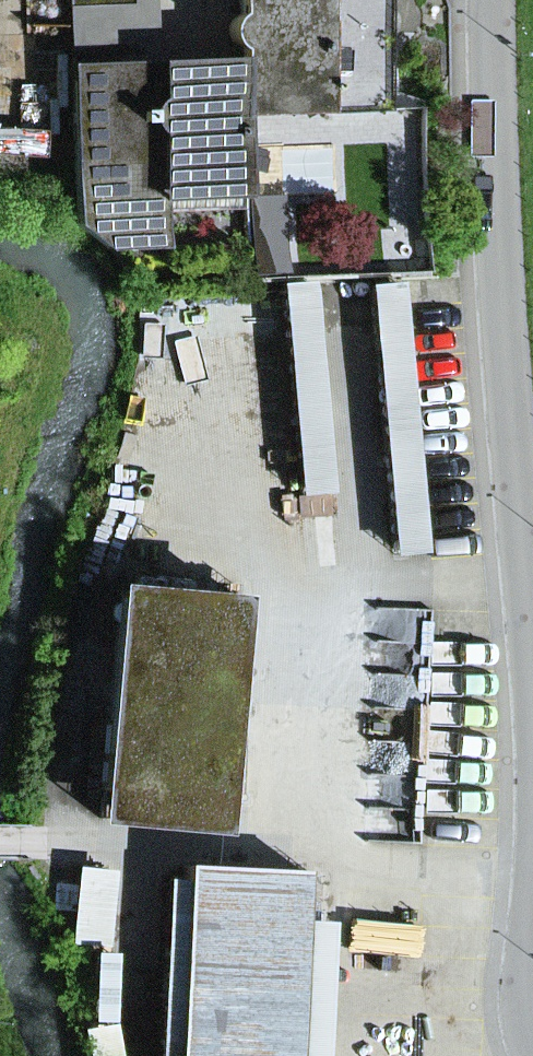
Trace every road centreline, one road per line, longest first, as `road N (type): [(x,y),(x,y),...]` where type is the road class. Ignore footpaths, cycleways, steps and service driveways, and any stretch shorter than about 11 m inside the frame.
road 1 (residential): [(532,689),(498,282),(492,0)]
road 2 (residential): [(532,1038),(523,973),(532,893)]

